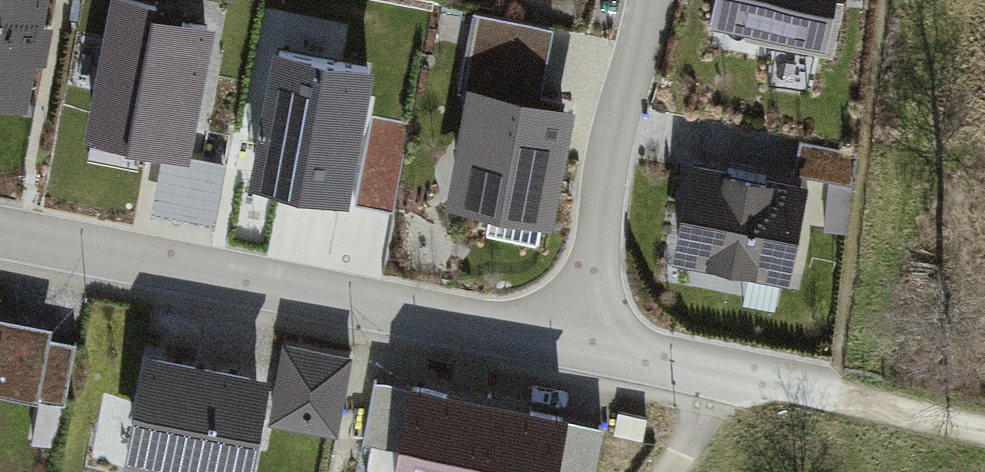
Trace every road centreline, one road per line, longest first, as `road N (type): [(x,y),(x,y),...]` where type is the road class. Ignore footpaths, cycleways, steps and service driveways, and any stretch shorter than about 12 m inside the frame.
road 1 (residential): [(0,231),(590,353)]
road 2 (residential): [(648,0),(600,224),(590,353)]
road 3 (residential): [(590,353),(844,407)]
road 4 (track): [(844,407),(984,438)]

